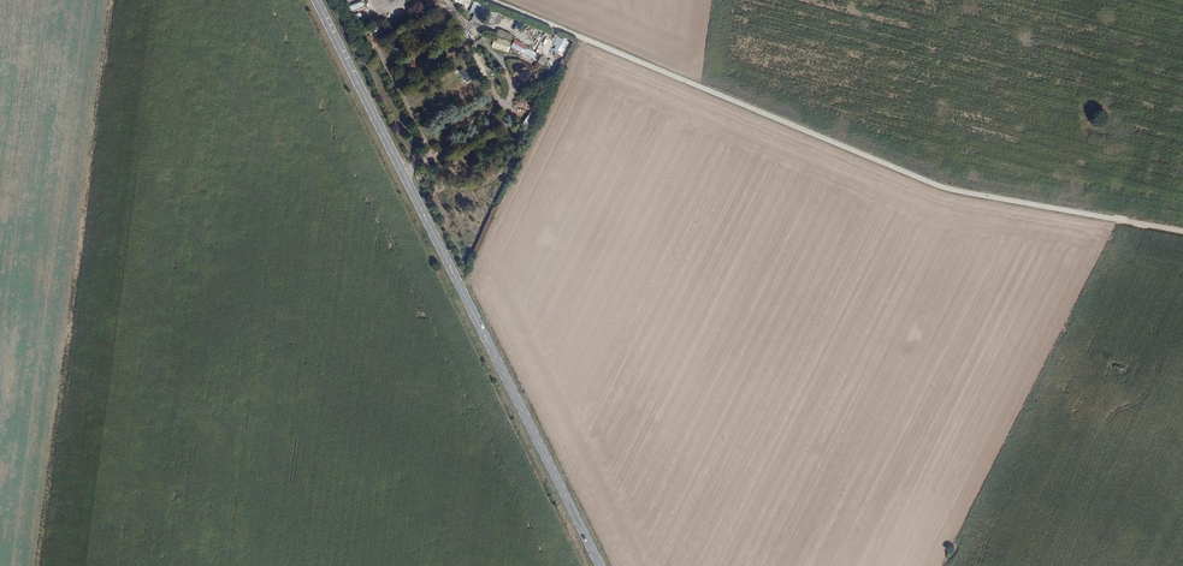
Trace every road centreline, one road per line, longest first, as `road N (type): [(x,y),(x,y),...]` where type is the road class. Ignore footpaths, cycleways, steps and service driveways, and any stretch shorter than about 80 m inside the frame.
road 1 (secondary): [(316,0),(600,565)]
road 2 (track): [(585,39),(928,182),(1182,232)]

